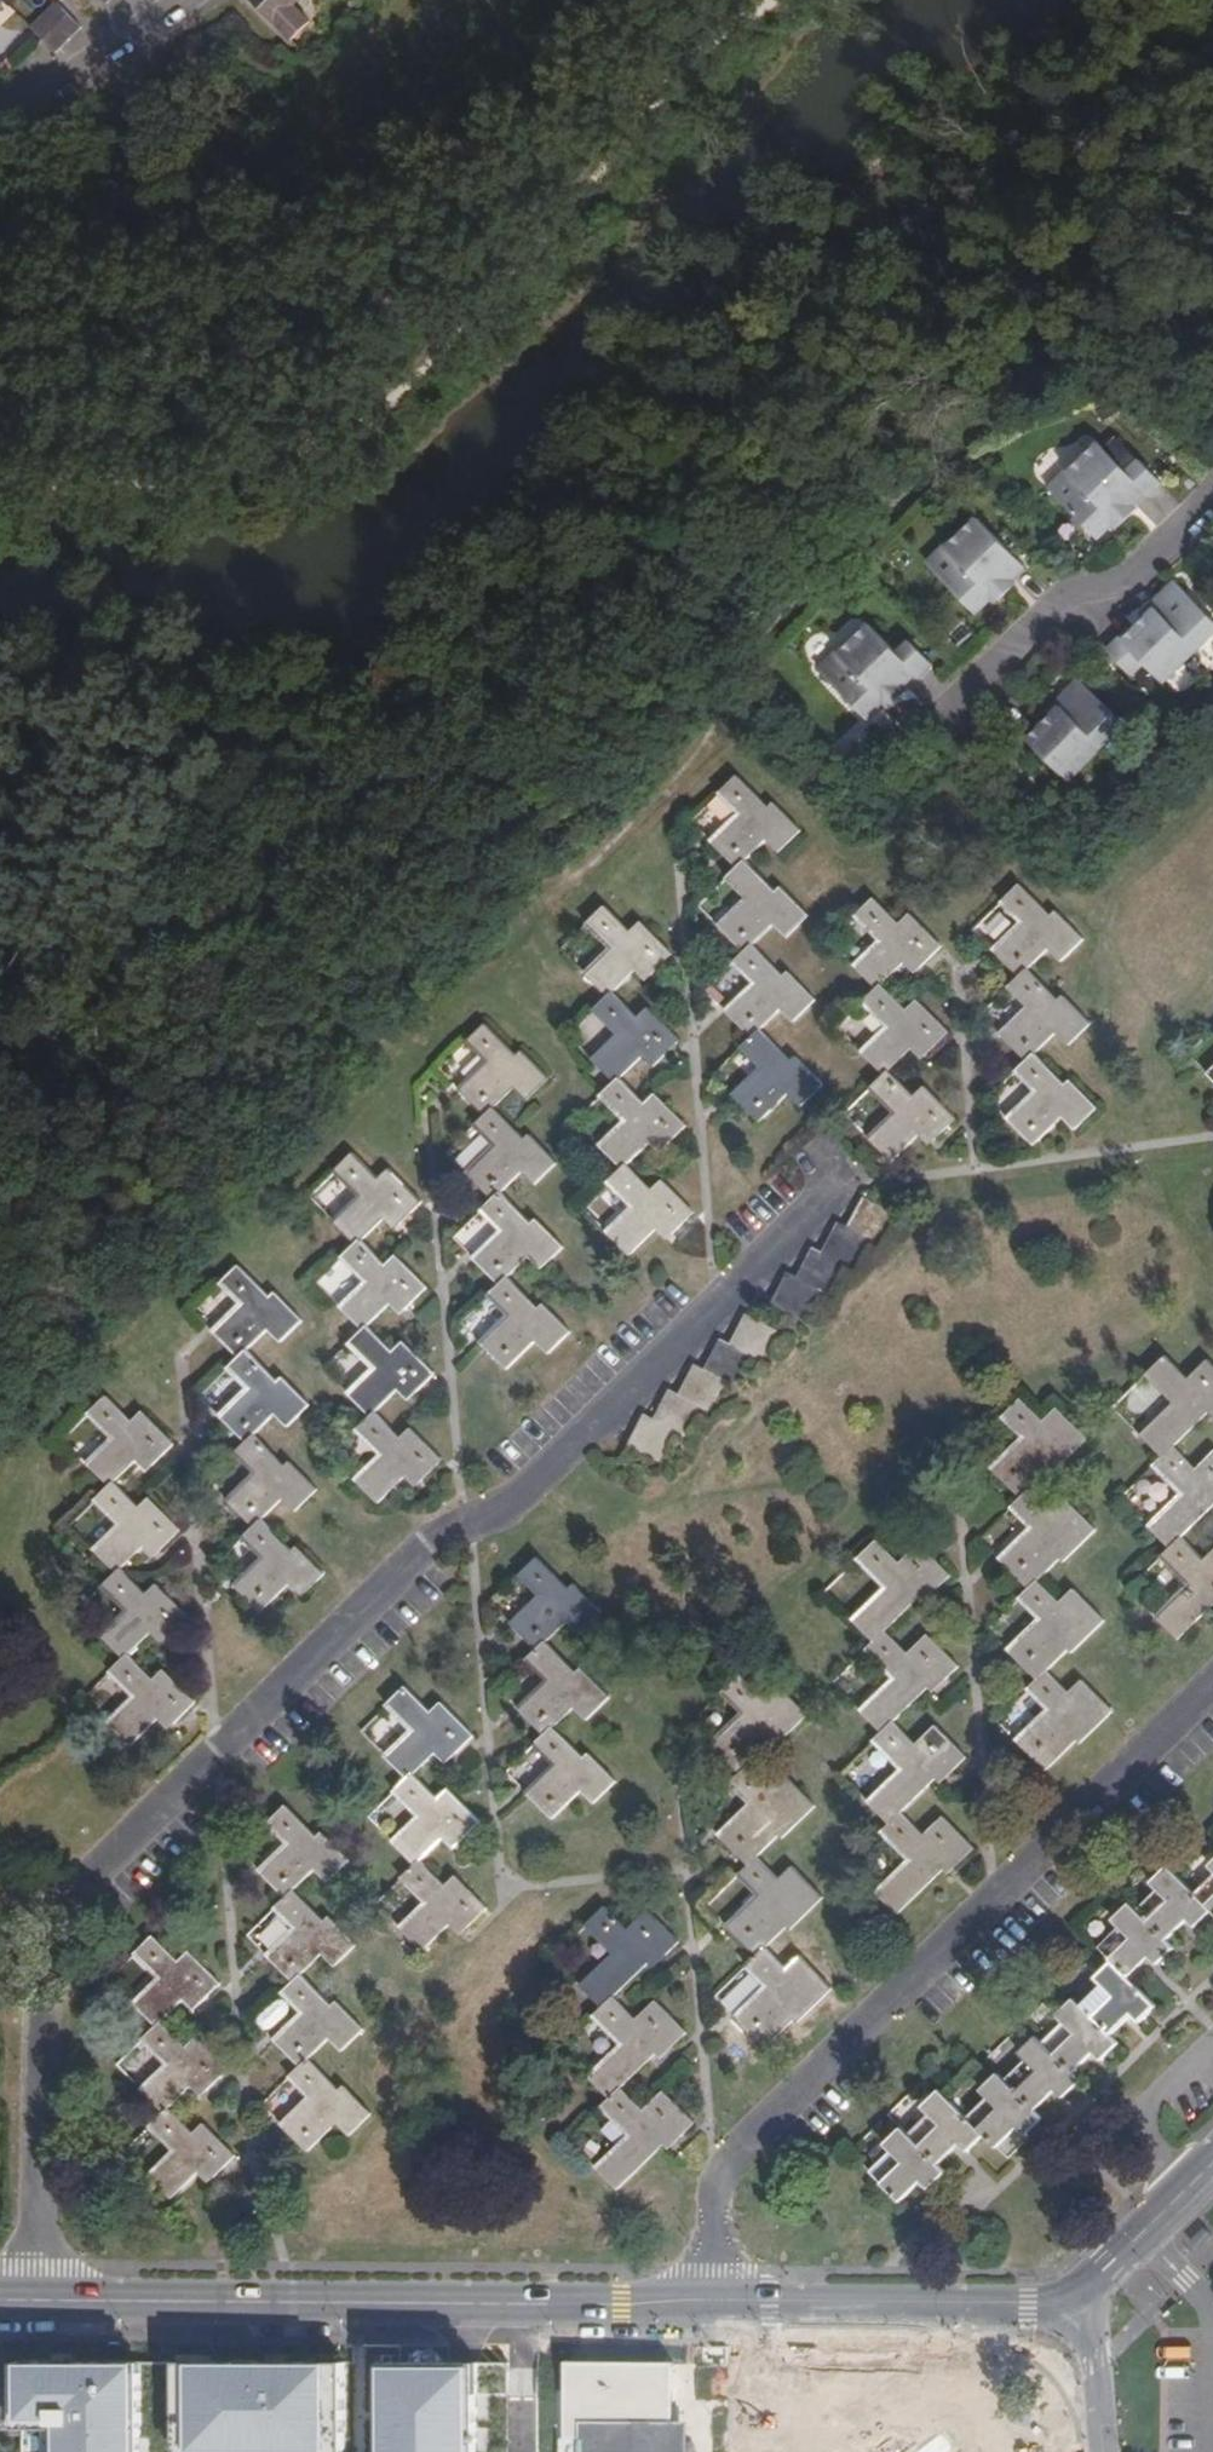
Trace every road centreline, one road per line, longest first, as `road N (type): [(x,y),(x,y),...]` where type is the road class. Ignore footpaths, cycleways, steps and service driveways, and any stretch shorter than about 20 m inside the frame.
road 1 (residential): [(844,1187),(527,1488),(420,1543),(40,1927),(33,2301)]
road 2 (residential): [(1212,1684),(722,2171),(712,2306)]
road 3 (tertiary): [(33,2301),(524,2305)]
road 4 (tertiary): [(712,2306),(1027,2309),(1078,2302)]
road 5 (residential): [(951,709),(979,667),(1058,595),(1120,573),(1212,485)]
road 6 (residential): [(0,111),(23,108),(177,0)]
road 7 (tertiary): [(524,2305),(712,2306)]
road 8 (residential): [(1212,2050),(1152,2112),(1184,2194)]
road 9 (tertiary): [(1078,2302),(1184,2194)]
road 10 (tertiary): [(1100,2451),(1093,2362),(1078,2302)]
road 11 (unclassified): [(524,2305),(524,2451)]

